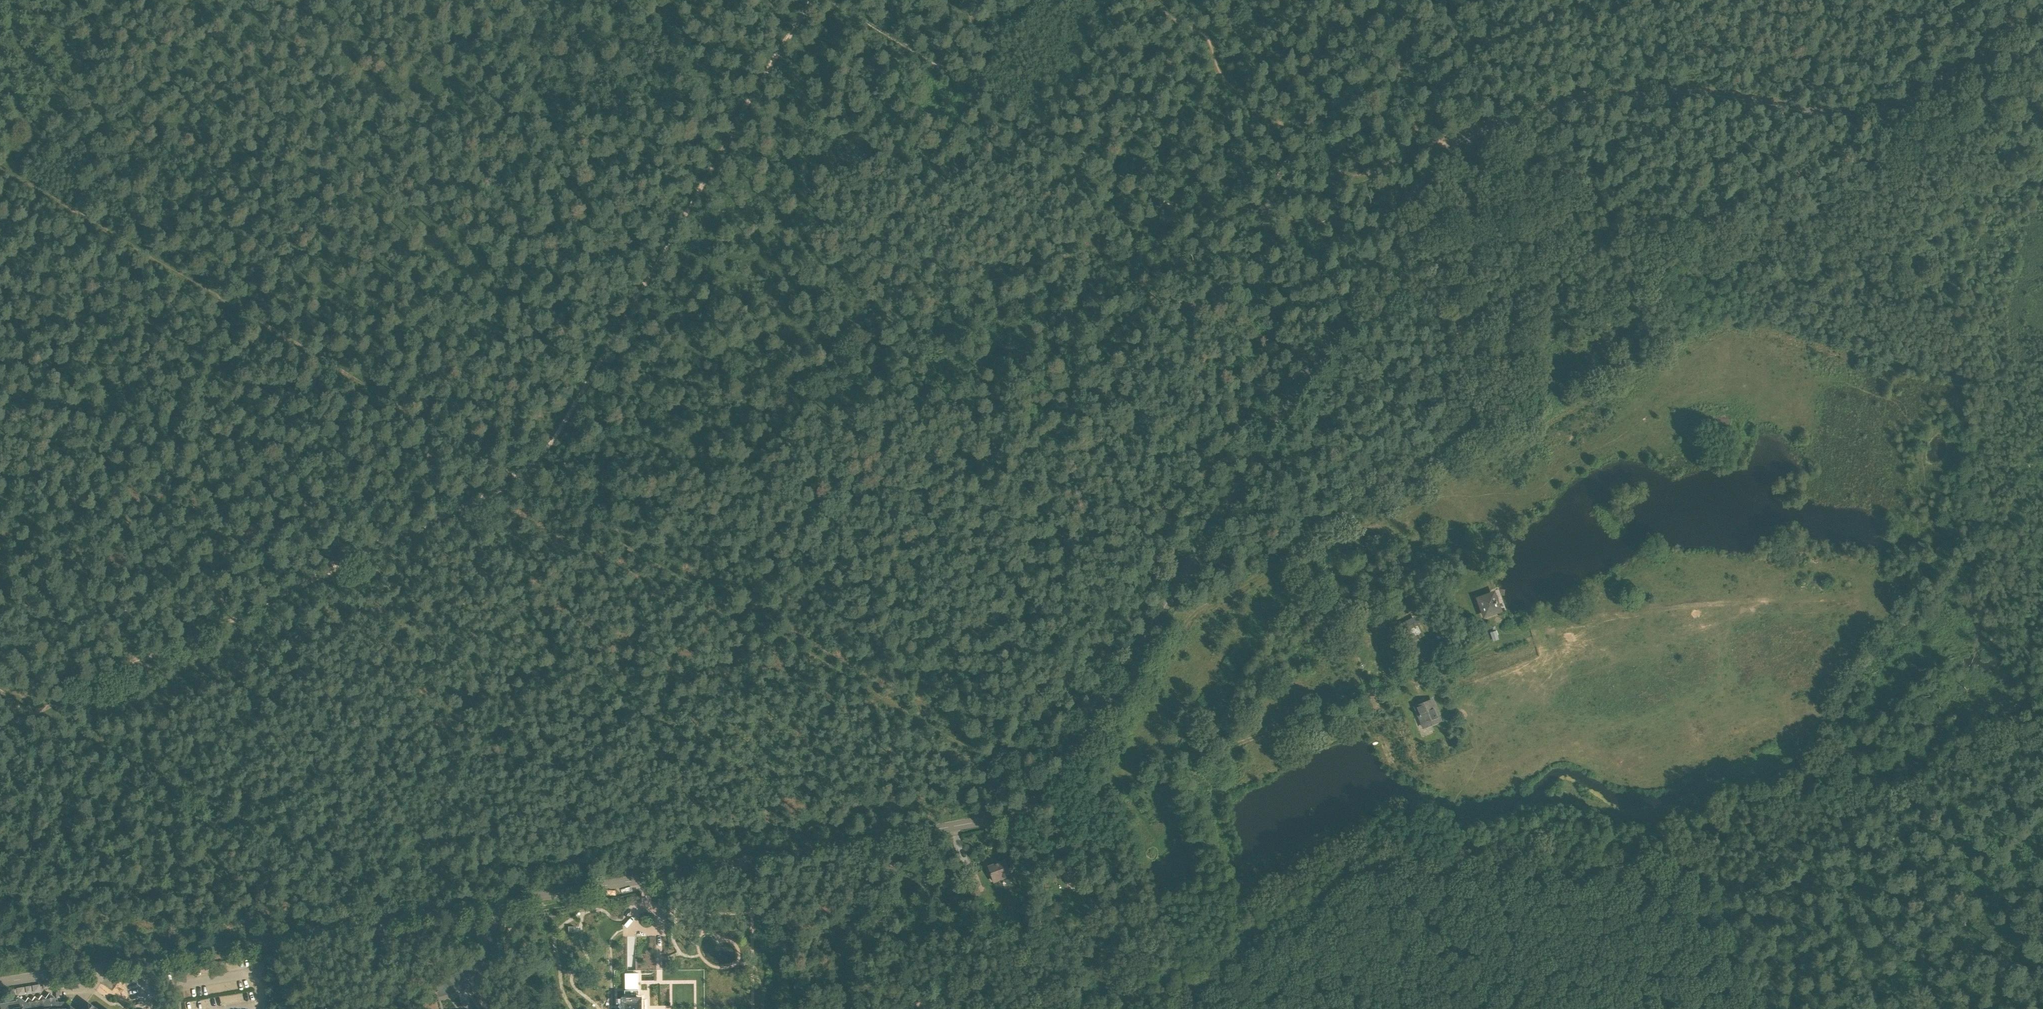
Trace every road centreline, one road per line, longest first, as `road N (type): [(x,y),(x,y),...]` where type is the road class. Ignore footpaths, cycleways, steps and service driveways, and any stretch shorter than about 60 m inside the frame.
road 1 (unclassified): [(0,983),(741,864),(1026,808),(1066,771),(1443,156),(1513,122),(1615,97),(1713,95),(1851,116),(1889,109),(2042,15)]
road 2 (track): [(1080,798),(1288,729),(1468,656),(1498,659),(1609,619),(1700,605),(1879,597)]
road 3 (track): [(1422,182),(1378,175),(1201,227),(833,0)]
road 4 (track): [(523,483),(1043,798),(1080,798)]
road 5 (track): [(0,167),(523,483)]
road 6 (track): [(0,735),(523,483)]
road 7 (track): [(523,483),(811,0)]
road 8 (track): [(395,920),(0,692)]
road 9 (track): [(118,0),(11,173)]

